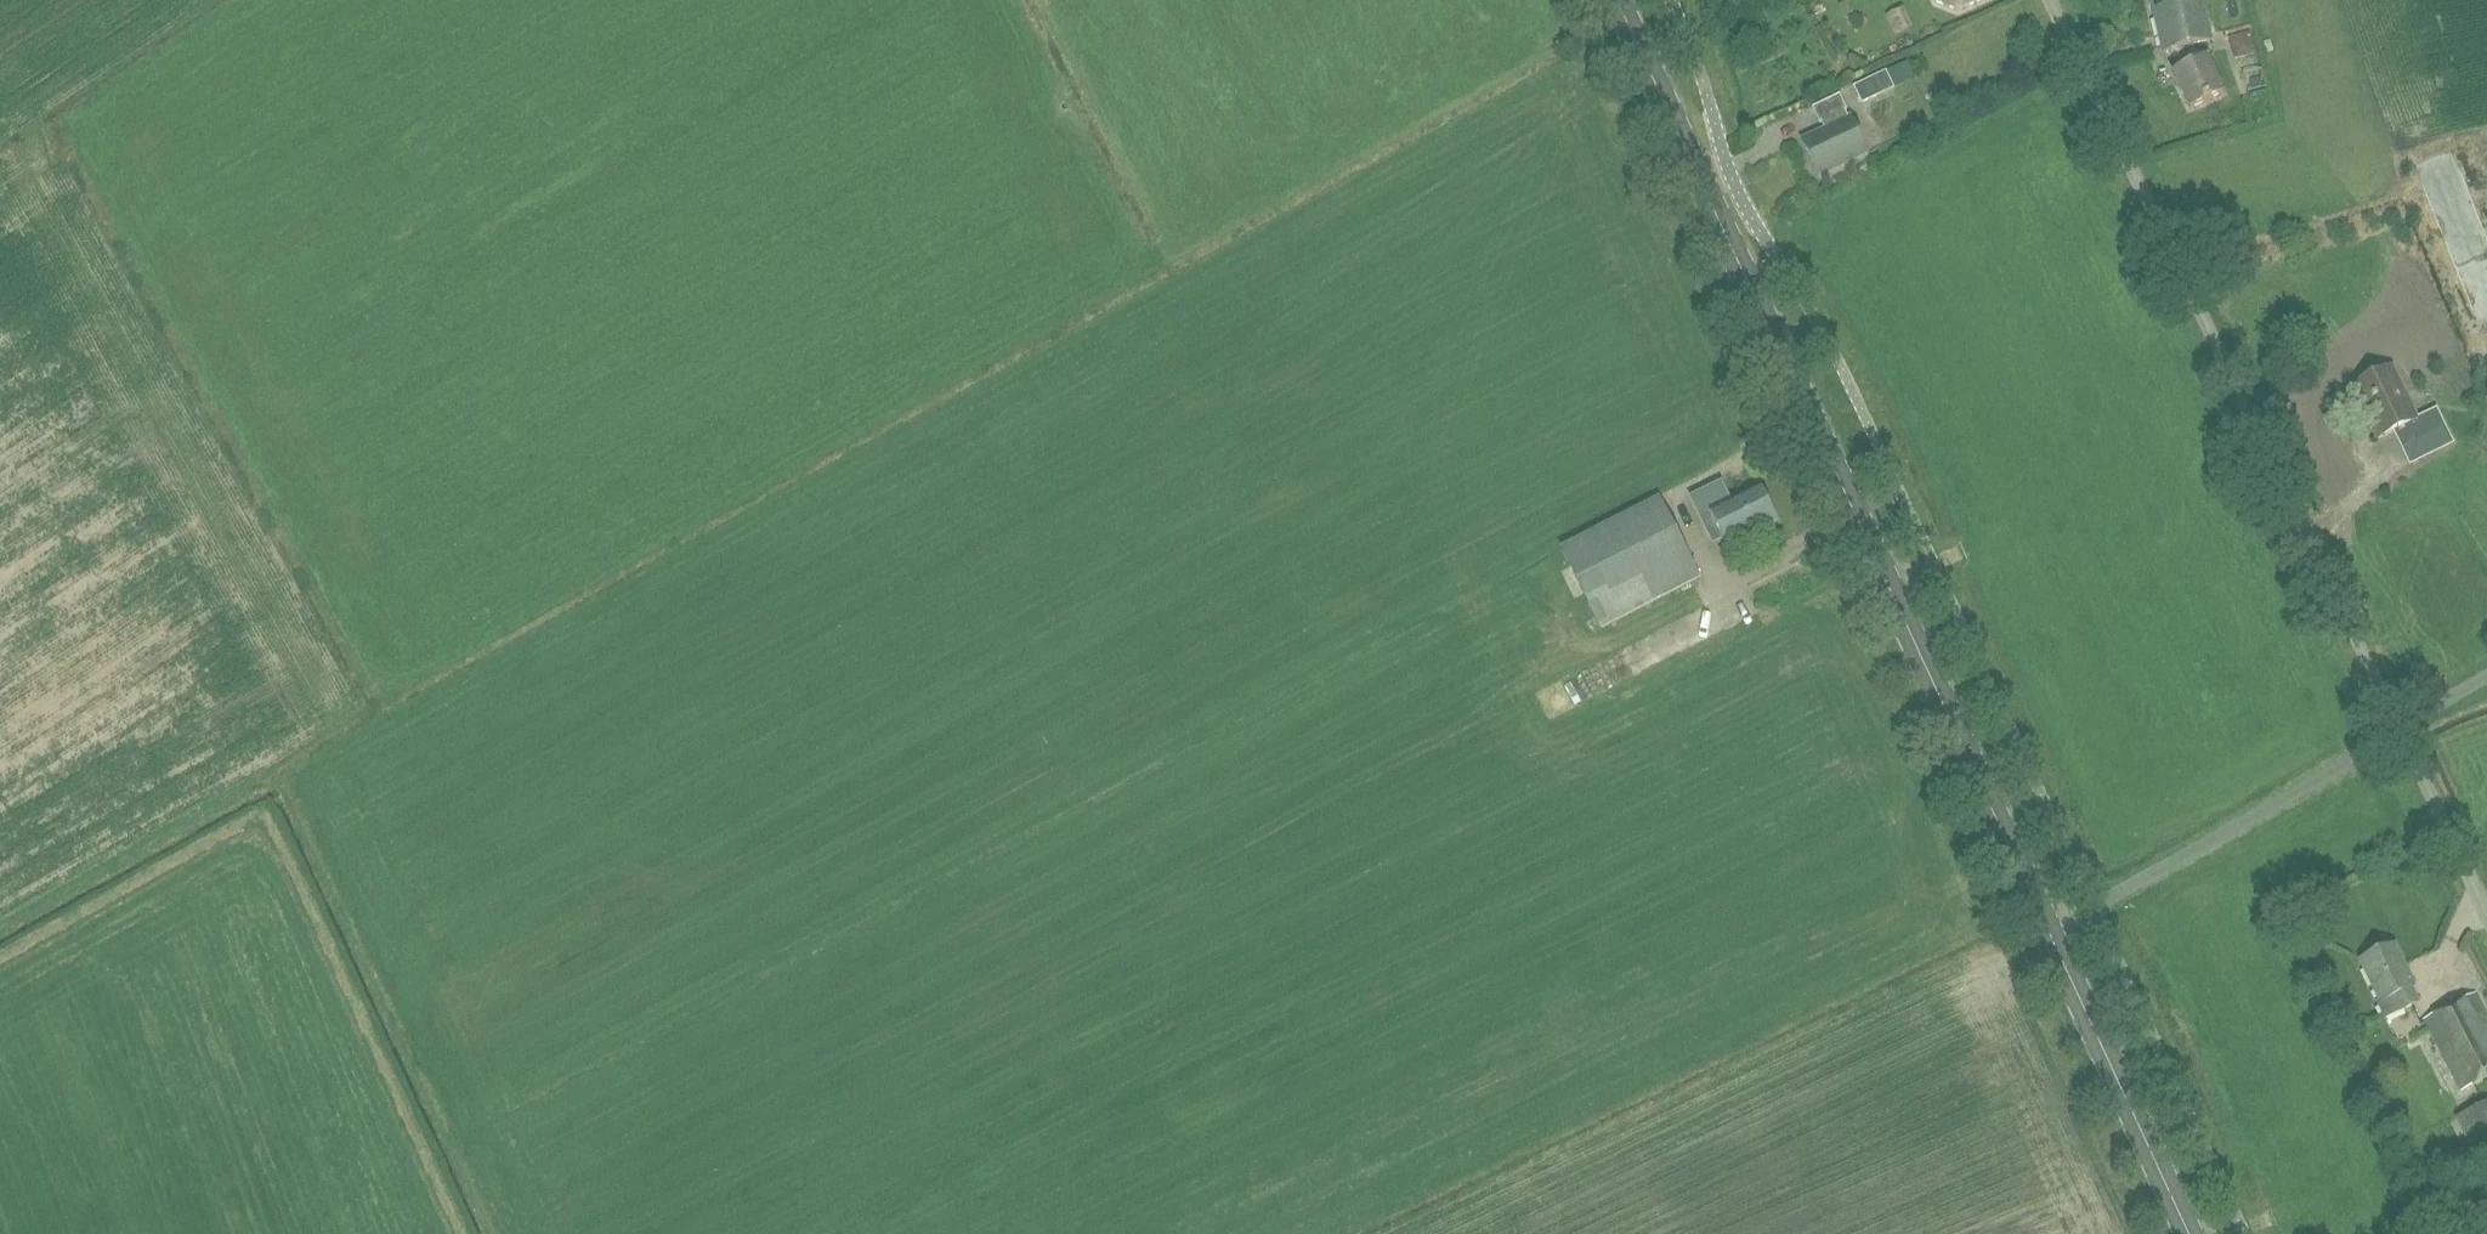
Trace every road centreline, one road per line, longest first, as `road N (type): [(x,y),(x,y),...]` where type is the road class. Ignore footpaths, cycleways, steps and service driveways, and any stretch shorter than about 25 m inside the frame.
road 1 (secondary): [(2048,930),(1618,0)]
road 2 (unclassified): [(2400,729),(2049,0)]
road 3 (unclassified): [(2048,930),(2400,729)]
road 4 (secondary): [(2189,1233),(2048,930)]
road 5 (unclassified): [(2486,915),(2400,729)]

